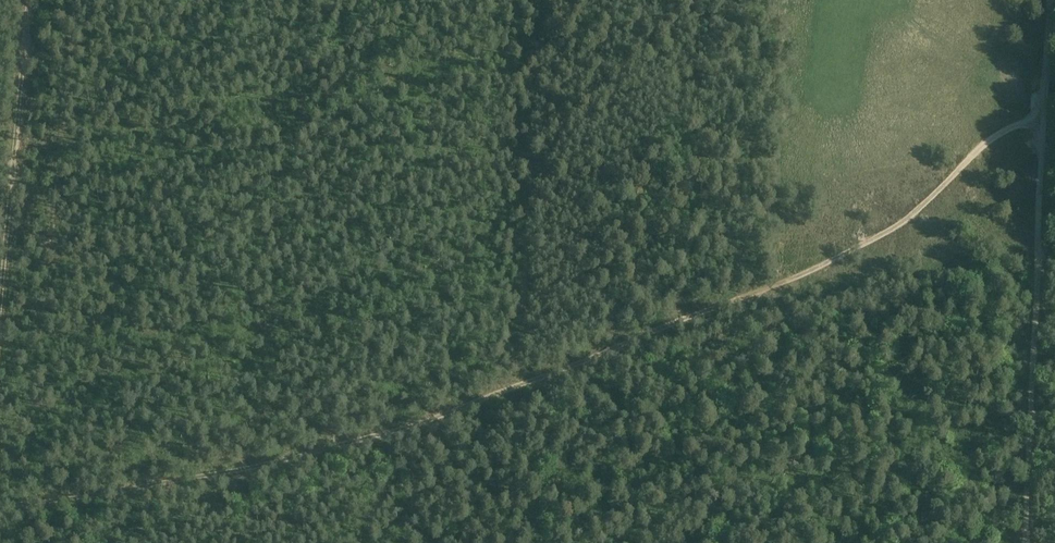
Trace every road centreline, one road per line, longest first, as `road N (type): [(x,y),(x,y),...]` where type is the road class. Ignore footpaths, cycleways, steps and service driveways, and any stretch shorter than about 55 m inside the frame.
road 1 (track): [(1050,0),(1046,106),(979,149),(908,218),(865,246),(618,348),(354,444),(0,509)]
road 2 (track): [(1026,542),(1046,106)]
road 3 (track): [(0,322),(30,0)]

